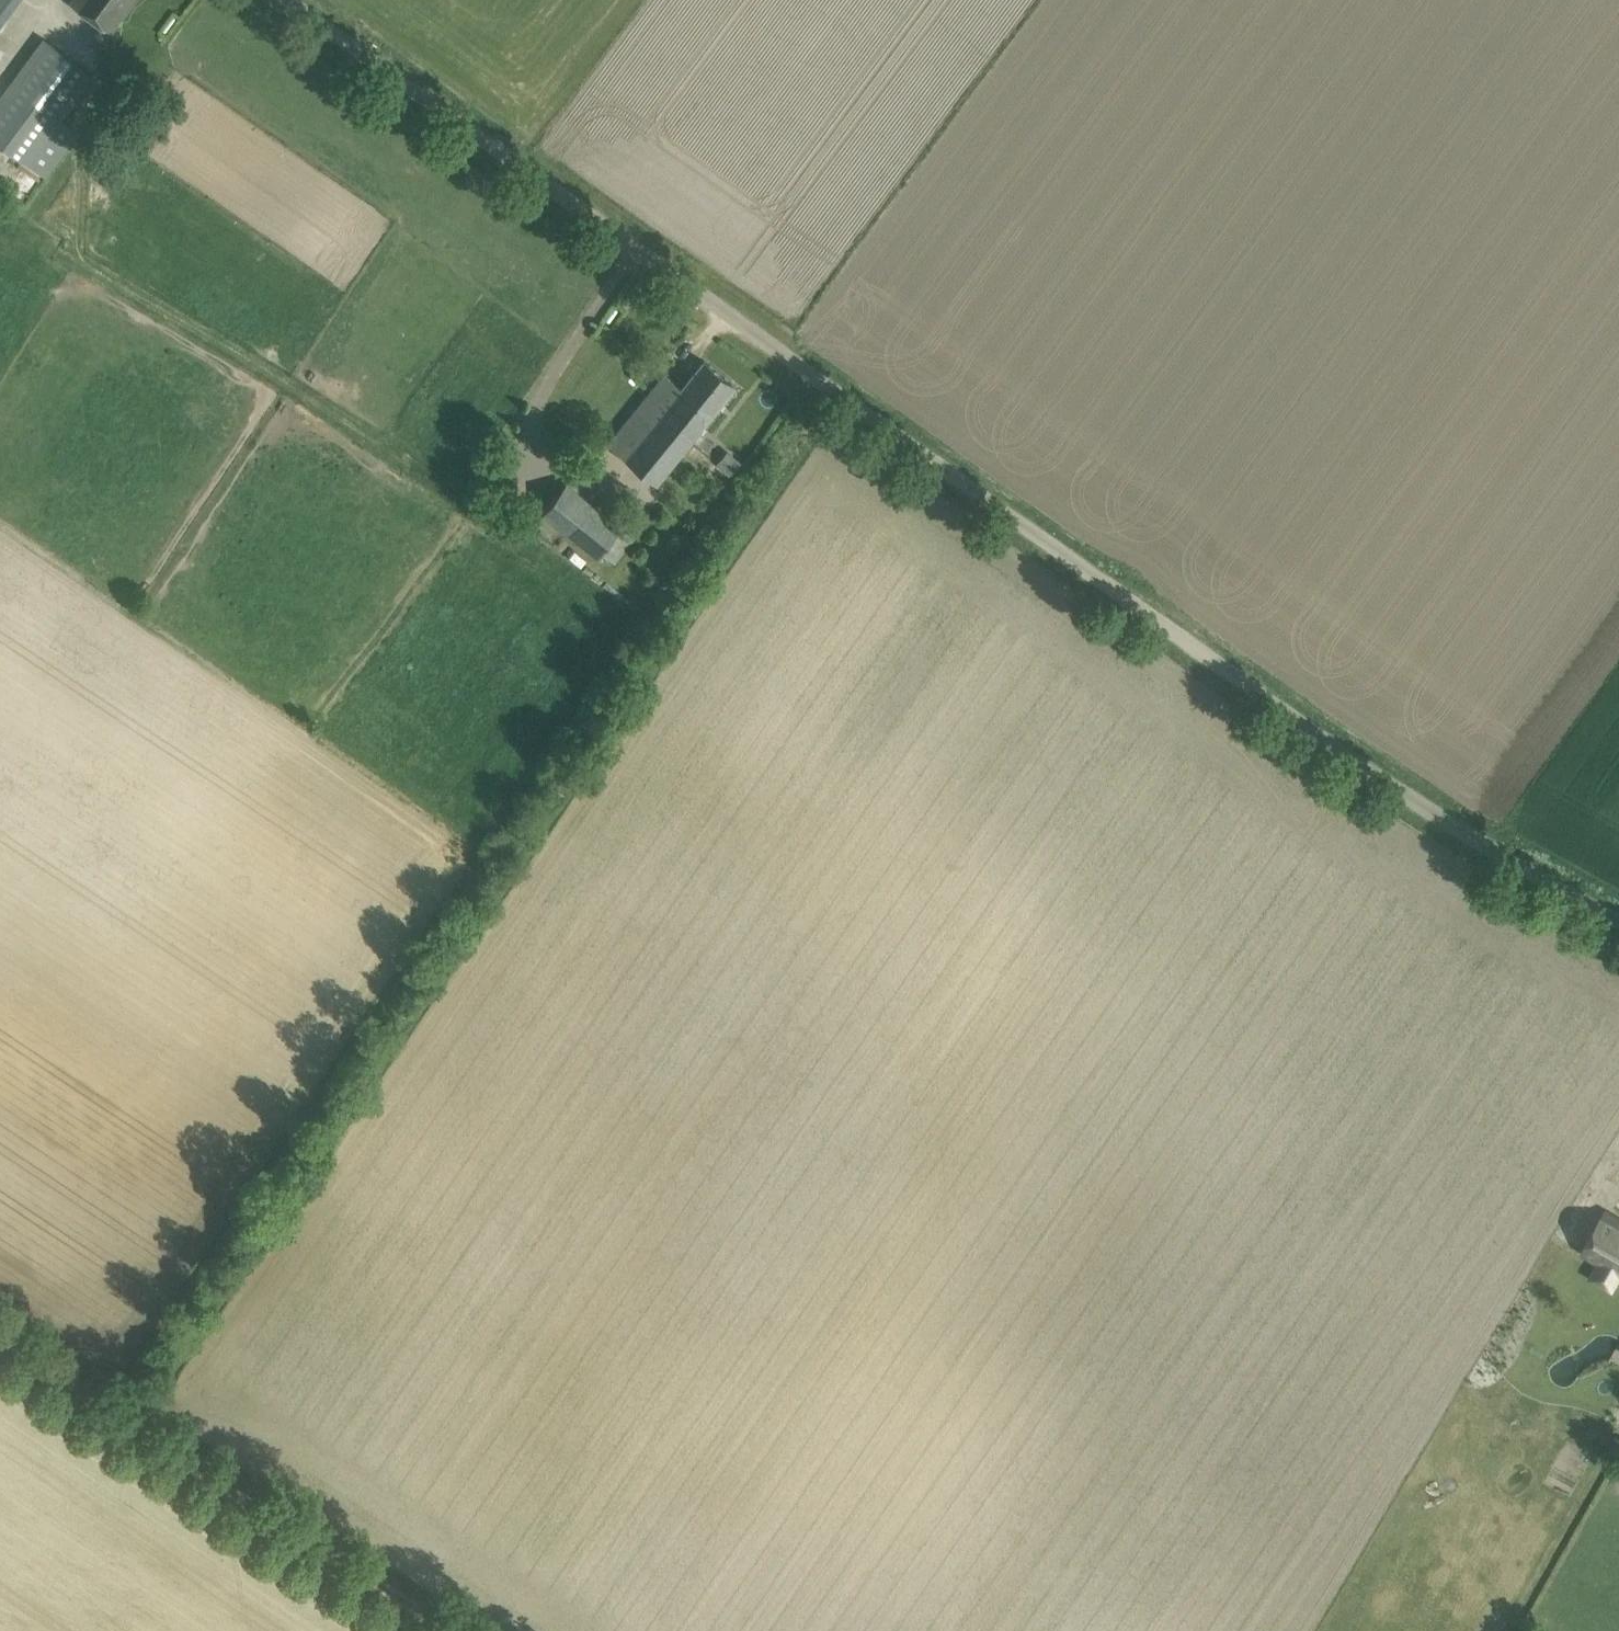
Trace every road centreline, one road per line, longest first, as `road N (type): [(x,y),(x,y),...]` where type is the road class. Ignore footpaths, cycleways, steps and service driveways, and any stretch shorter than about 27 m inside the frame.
road 1 (unclassified): [(1618,927),(1467,839),(793,345),(295,0)]
road 2 (track): [(424,1630),(0,1351)]

